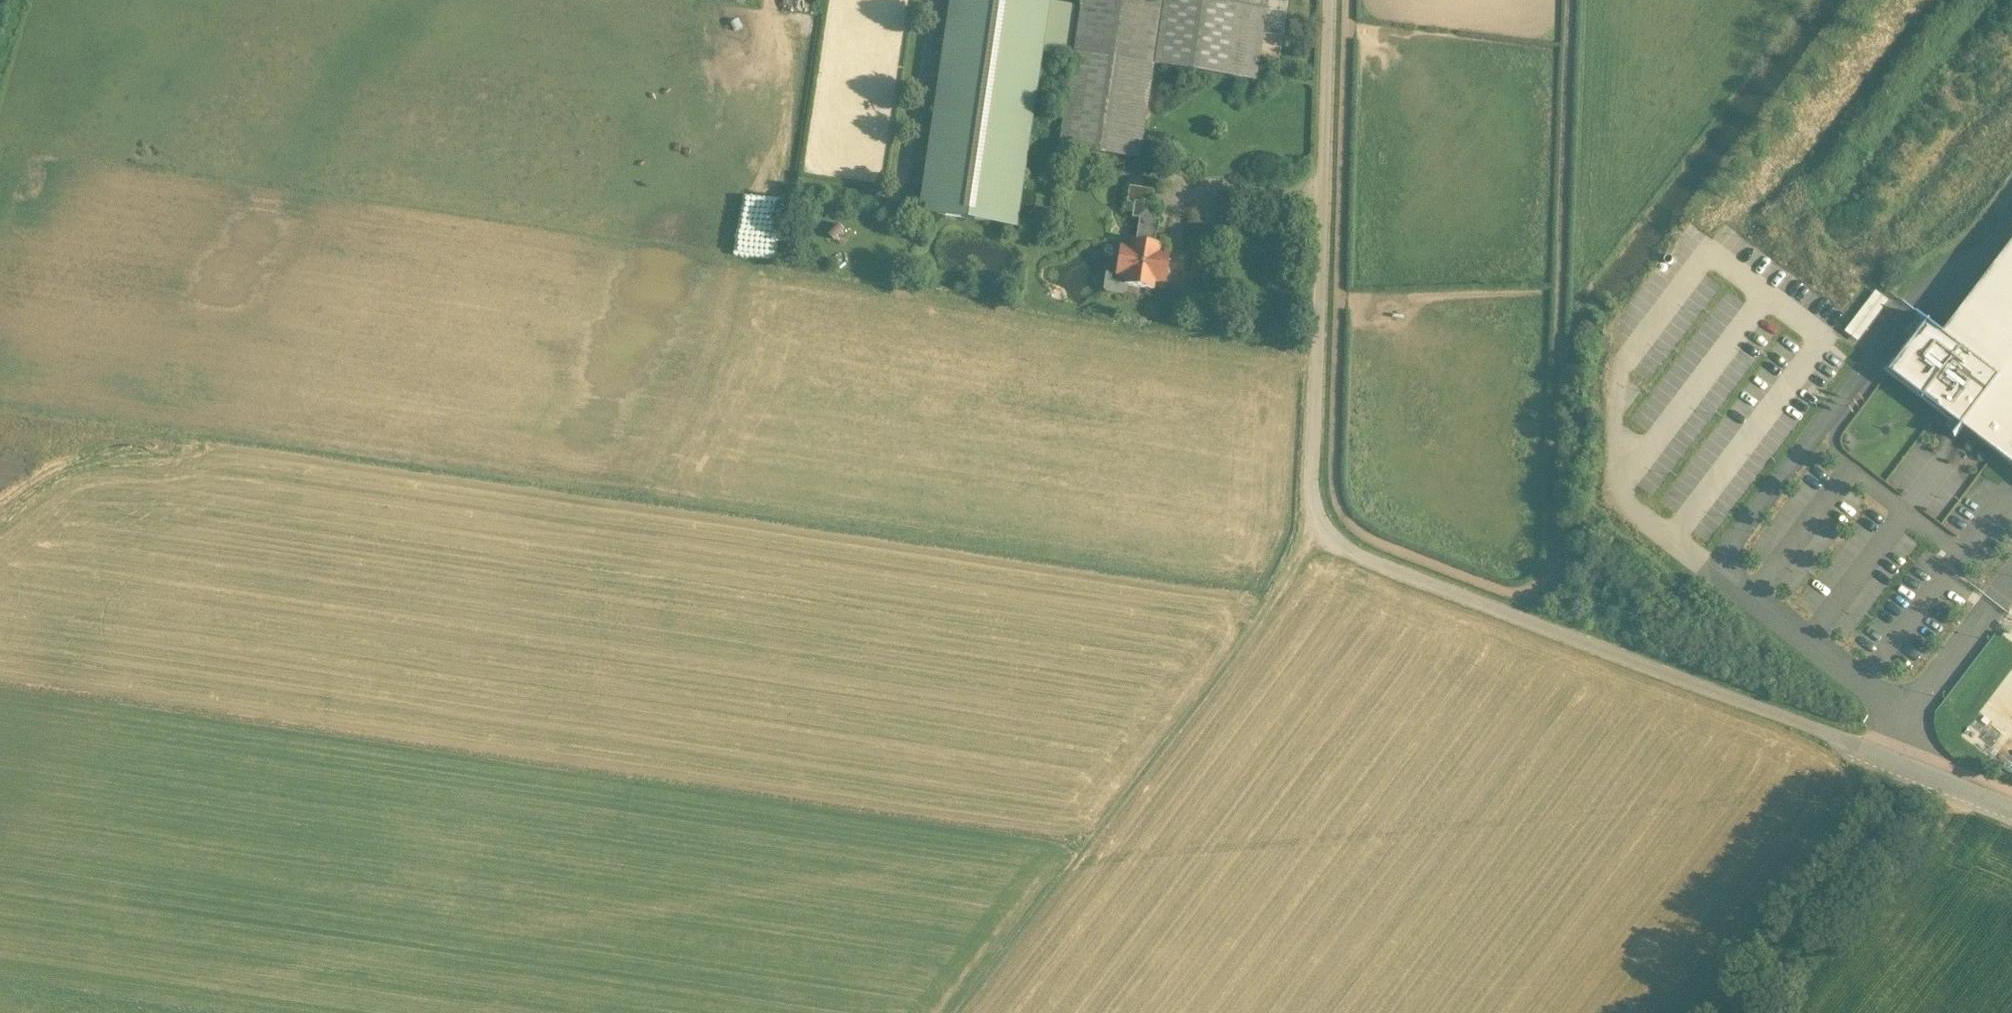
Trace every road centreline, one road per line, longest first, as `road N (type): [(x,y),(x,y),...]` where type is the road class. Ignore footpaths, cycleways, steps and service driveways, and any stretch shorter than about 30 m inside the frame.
road 1 (track): [(1570,0),(1551,547),(1532,584),(1507,588),(1359,531),(1338,500),(1348,0)]
road 2 (unclassified): [(1329,0),(1313,480),(1328,528),(1347,546),(1391,567),(2011,808)]

